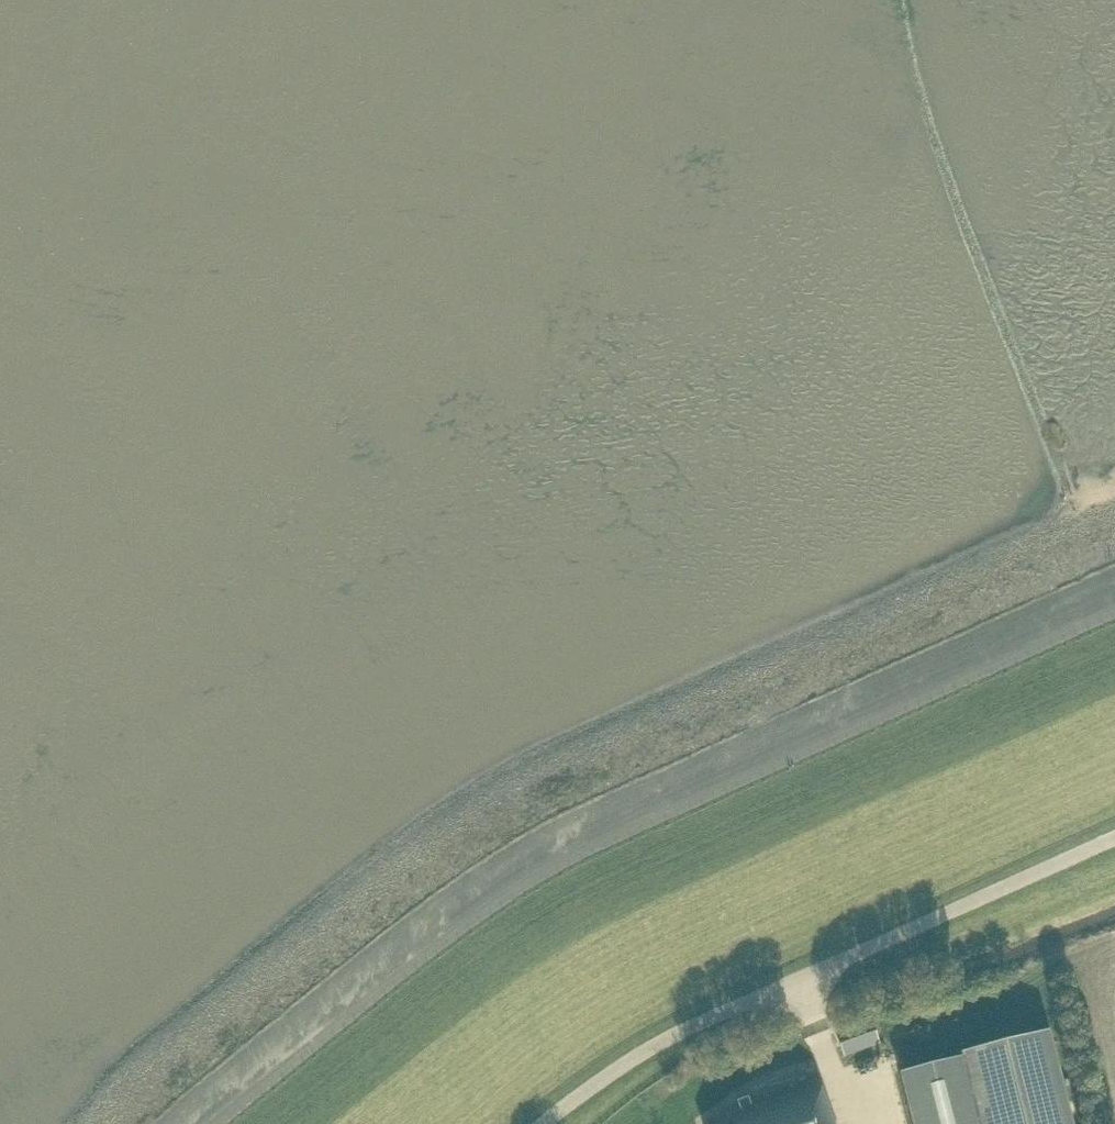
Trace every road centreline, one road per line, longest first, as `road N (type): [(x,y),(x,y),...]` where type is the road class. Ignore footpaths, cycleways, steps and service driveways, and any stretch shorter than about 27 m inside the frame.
road 1 (unclassified): [(545,1123),(699,1021),(1114,840)]

